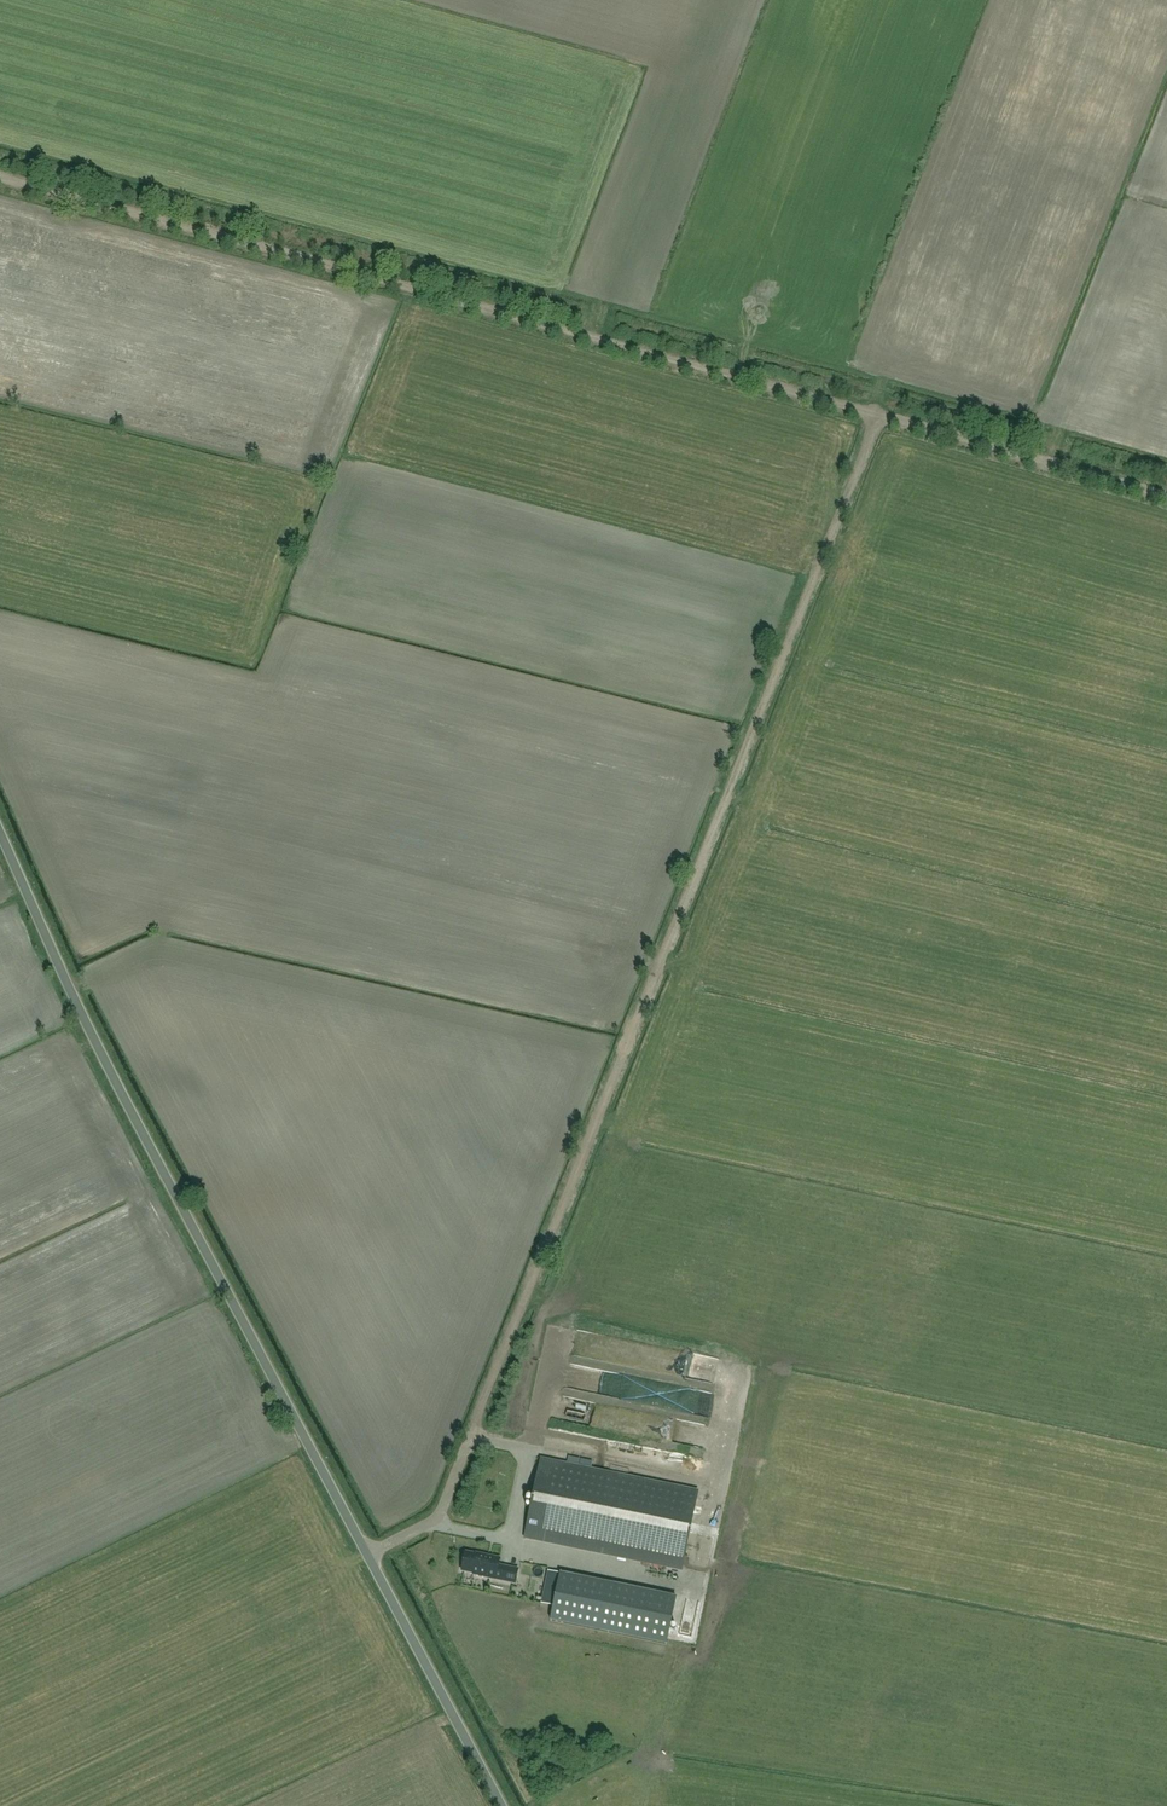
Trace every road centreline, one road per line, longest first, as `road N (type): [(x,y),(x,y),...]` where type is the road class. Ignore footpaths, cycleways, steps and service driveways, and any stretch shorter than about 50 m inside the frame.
road 1 (track): [(877,415),(445,1500),(432,1520),(368,1555)]
road 2 (track): [(0,180),(1166,498)]
road 3 (unclassified): [(502,1805),(92,1036),(0,829)]

